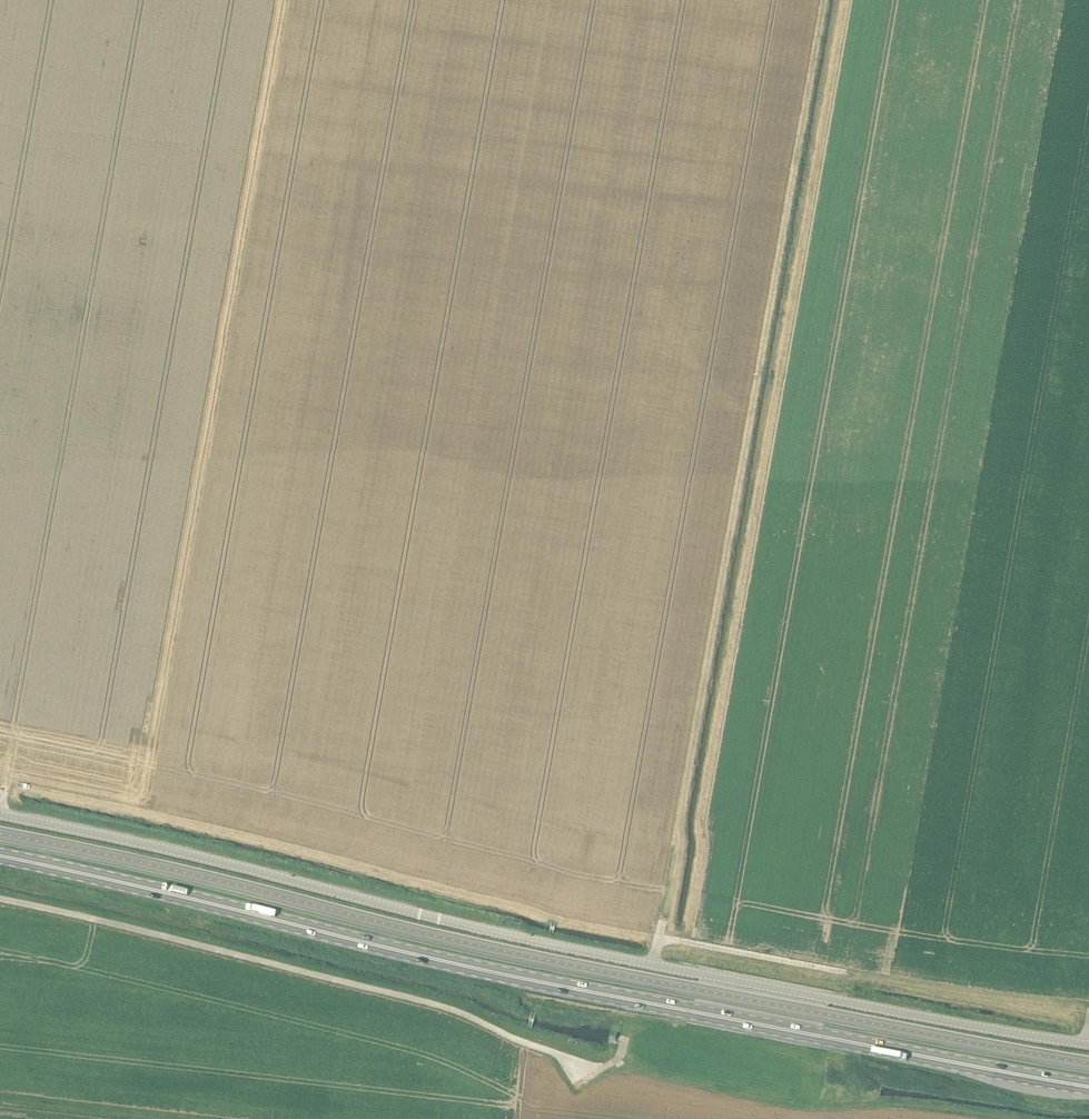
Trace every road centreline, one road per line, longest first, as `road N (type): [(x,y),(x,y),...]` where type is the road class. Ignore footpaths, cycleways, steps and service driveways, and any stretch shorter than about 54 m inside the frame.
road 1 (unclassified): [(1088,1045),(538,942),(0,815)]
road 2 (track): [(652,965),(823,0)]
road 3 (primary): [(515,977),(1088,1092)]
road 4 (primary): [(1088,1083),(515,977)]
road 5 (primary): [(515,977),(0,857)]
road 6 (track): [(1009,1118),(907,1107),(799,1106),(612,1061)]
road 7 (track): [(0,1095),(206,1118)]
road 8 (track): [(658,936),(846,973)]

